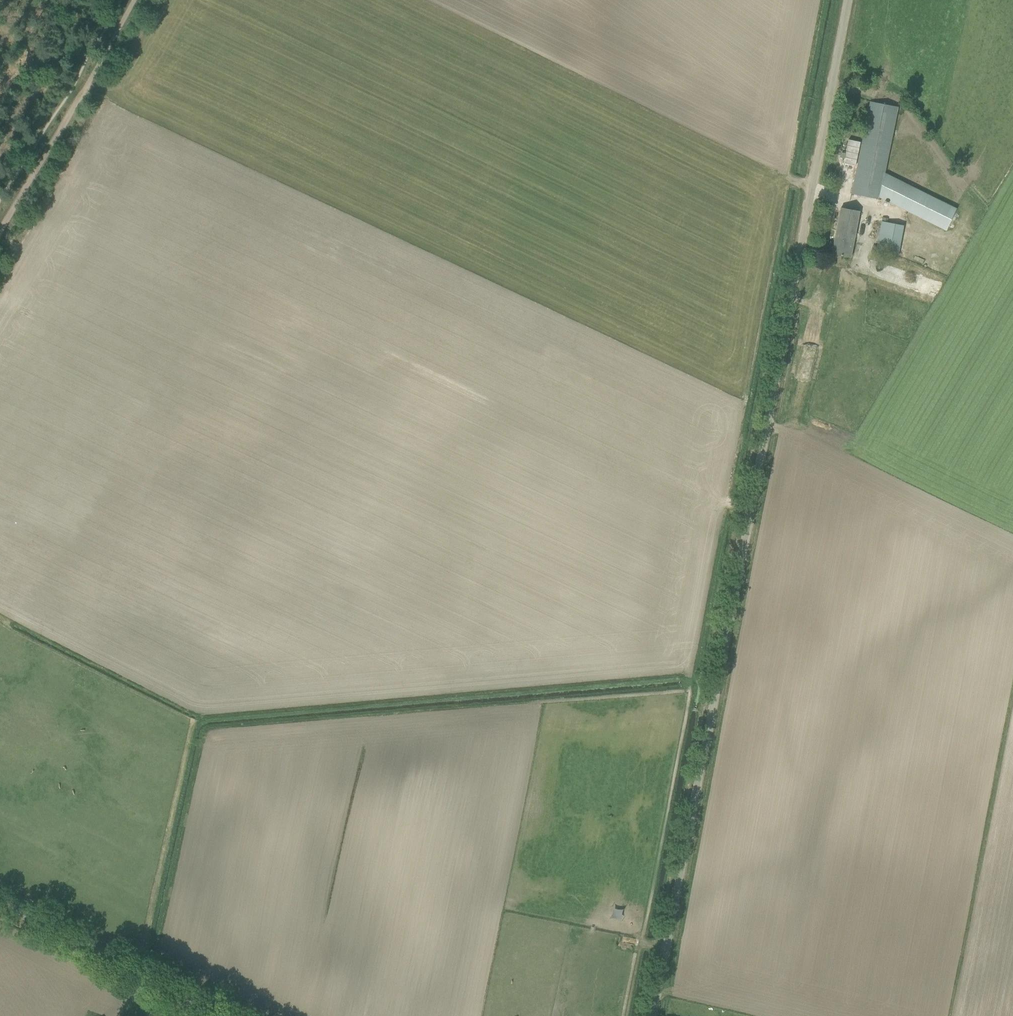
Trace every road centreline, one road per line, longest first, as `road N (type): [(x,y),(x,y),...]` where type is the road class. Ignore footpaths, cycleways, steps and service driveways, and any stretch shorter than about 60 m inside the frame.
road 1 (unclassified): [(651,1015),(847,0)]
road 2 (track): [(0,233),(135,0)]
road 3 (unclassified): [(211,1015),(0,905)]

